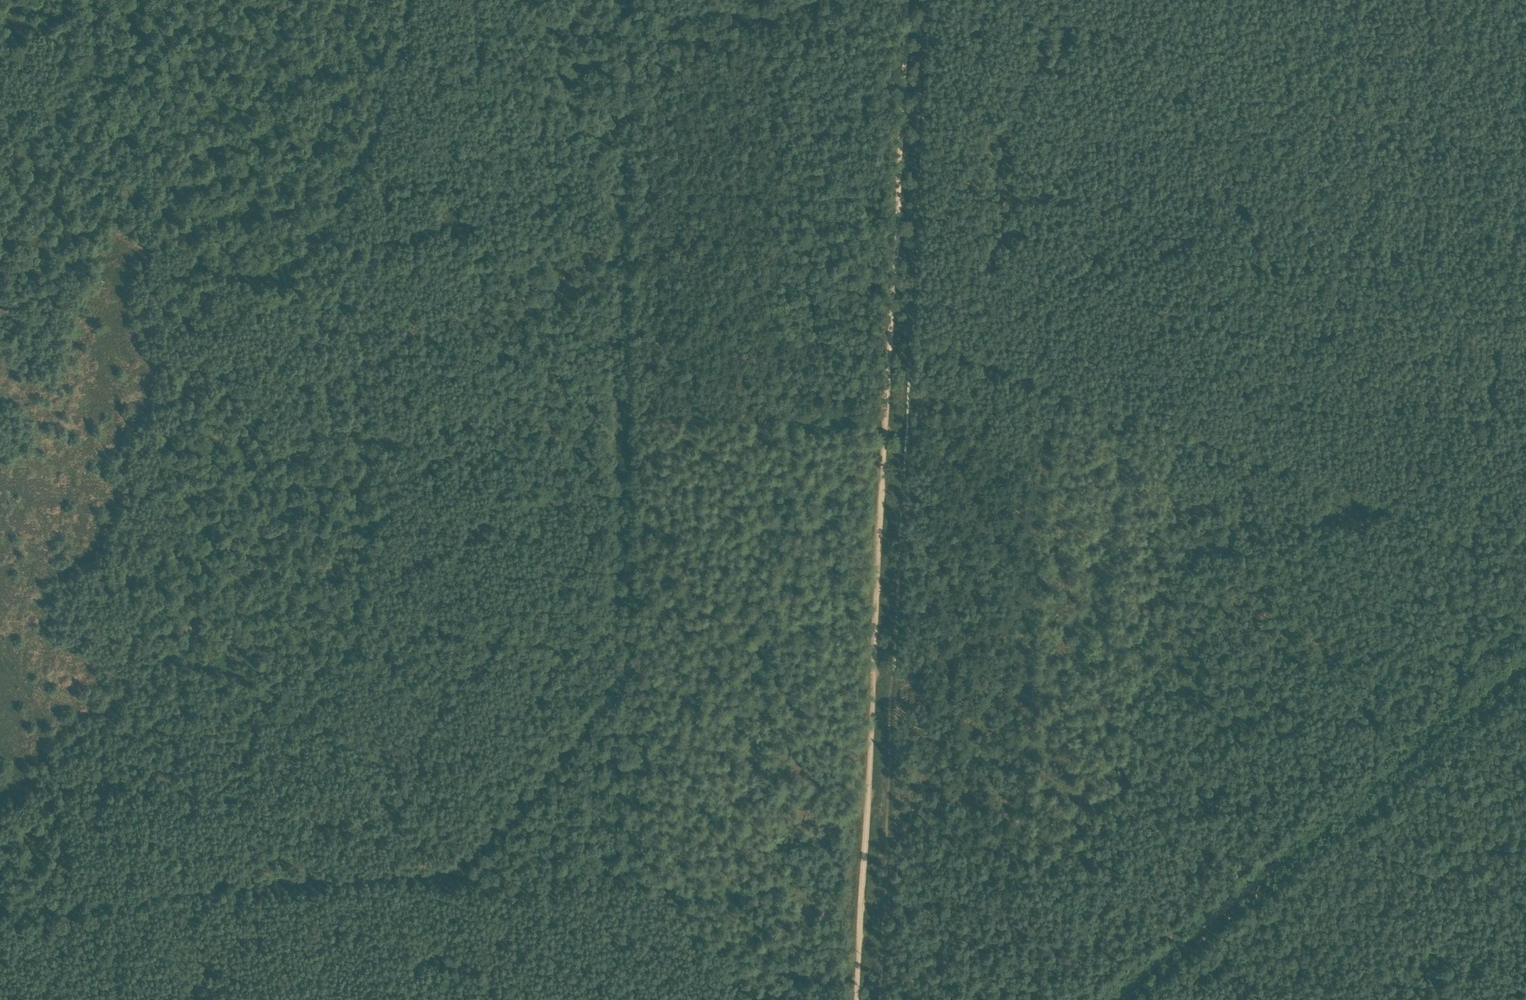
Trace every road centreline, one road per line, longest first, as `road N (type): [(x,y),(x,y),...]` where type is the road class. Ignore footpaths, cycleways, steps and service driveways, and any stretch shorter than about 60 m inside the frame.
road 1 (track): [(860,999),(906,0)]
road 2 (track): [(1113,999),(1475,692),(1525,666)]

